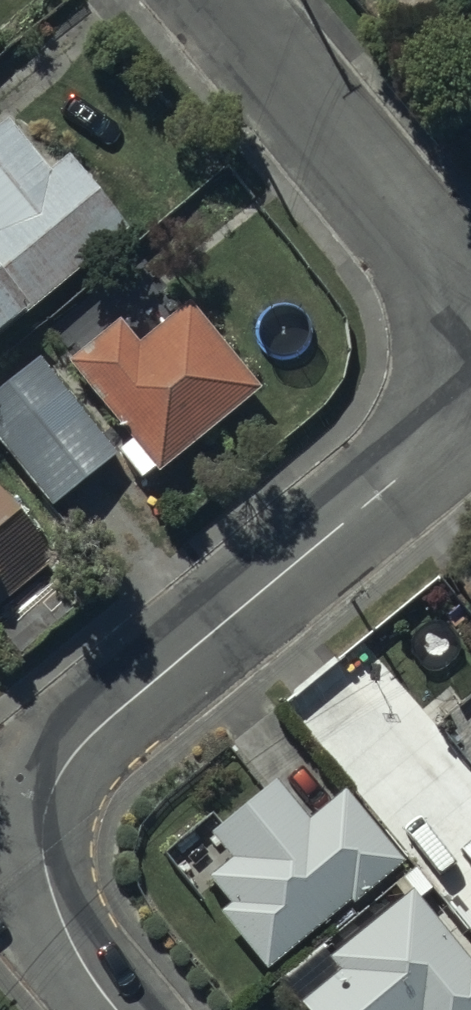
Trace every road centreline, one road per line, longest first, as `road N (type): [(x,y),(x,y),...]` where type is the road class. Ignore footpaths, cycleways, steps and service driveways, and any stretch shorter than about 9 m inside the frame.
road 1 (residential): [(470,431),(56,770),(30,833),(40,891),(118,1009)]
road 2 (residential): [(228,0),(470,300)]

